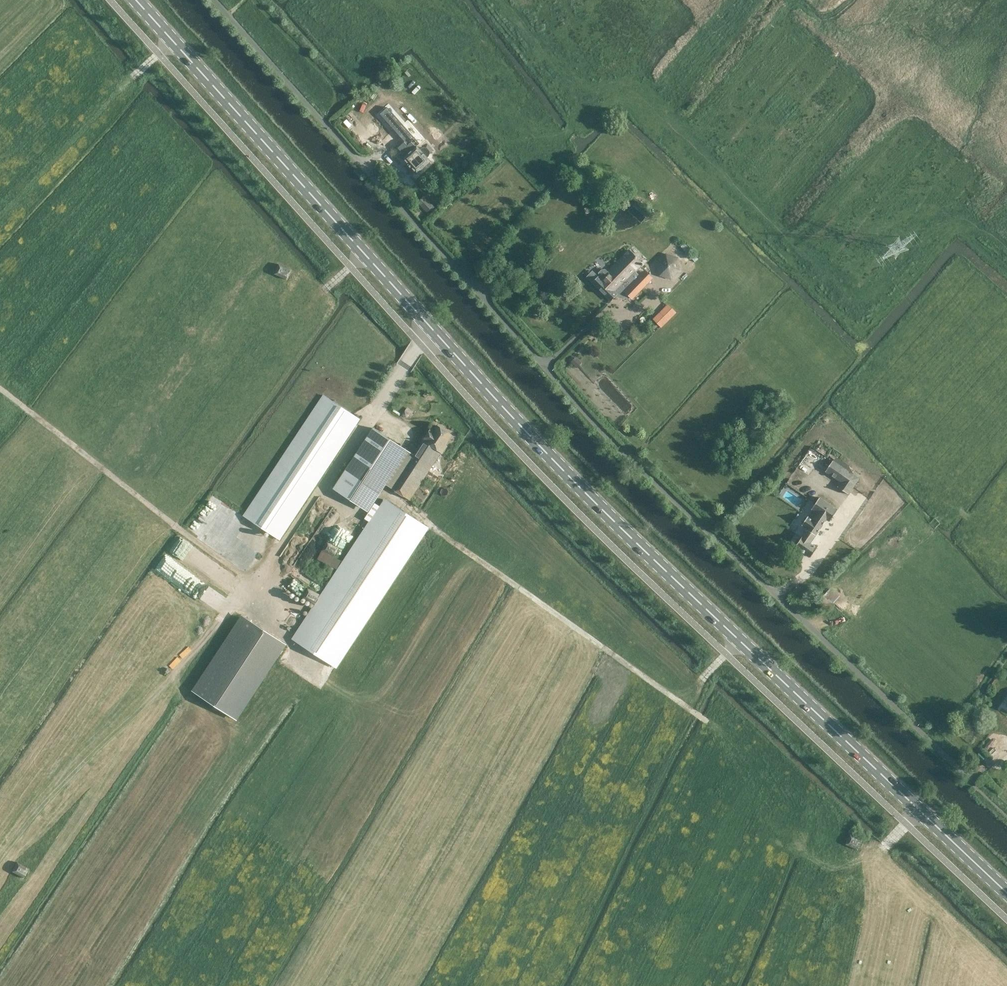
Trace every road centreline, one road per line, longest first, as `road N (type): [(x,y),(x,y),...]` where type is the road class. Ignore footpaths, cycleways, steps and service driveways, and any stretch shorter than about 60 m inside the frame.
road 1 (primary): [(1006,892),(608,515),(138,0)]
road 2 (unclassified): [(971,779),(646,468),(435,249),(215,0)]
road 3 (track): [(323,487),(369,518),(386,495),(708,722)]
road 4 (track): [(255,584),(0,860)]
road 5 (track): [(0,385),(255,584)]

